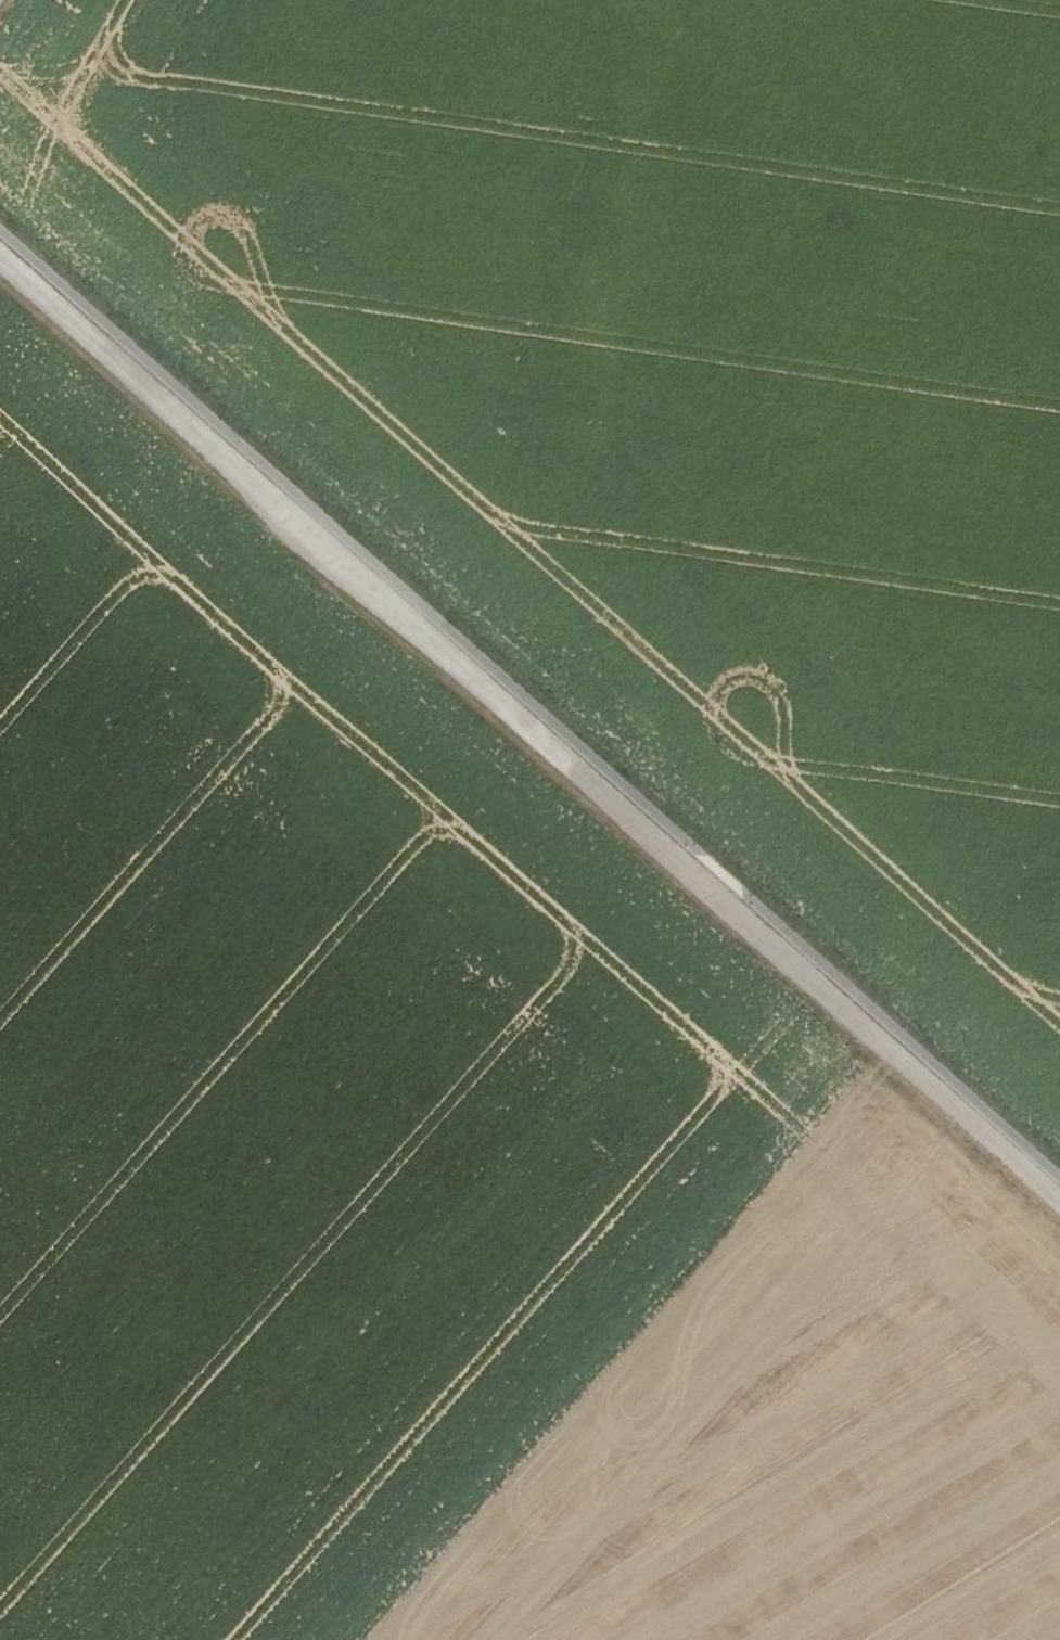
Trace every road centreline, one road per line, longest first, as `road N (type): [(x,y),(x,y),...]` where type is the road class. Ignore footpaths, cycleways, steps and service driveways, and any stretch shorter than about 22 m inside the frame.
road 1 (unclassified): [(0,258),(362,565),(548,756),(820,974),(1059,1196)]

